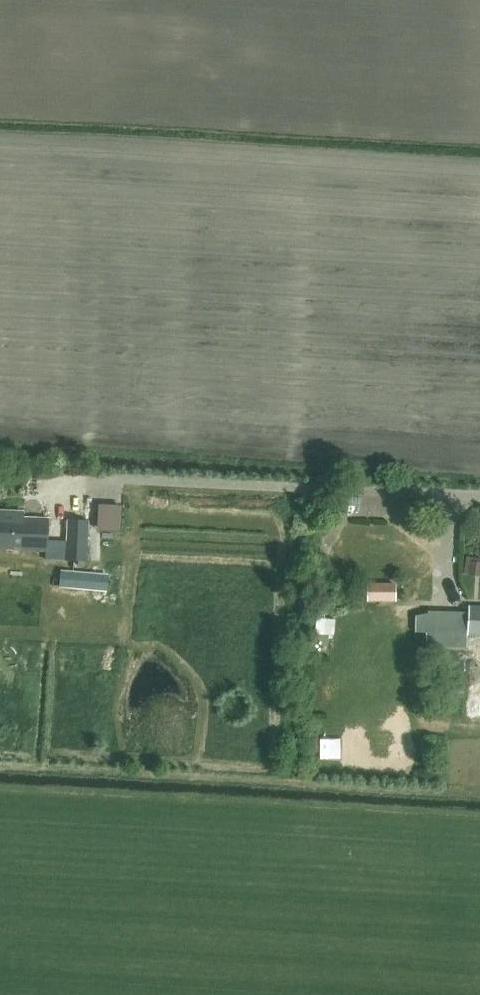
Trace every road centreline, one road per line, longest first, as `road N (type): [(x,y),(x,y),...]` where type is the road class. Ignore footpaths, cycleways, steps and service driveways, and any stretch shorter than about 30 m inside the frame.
road 1 (track): [(91,478),(479,497)]

